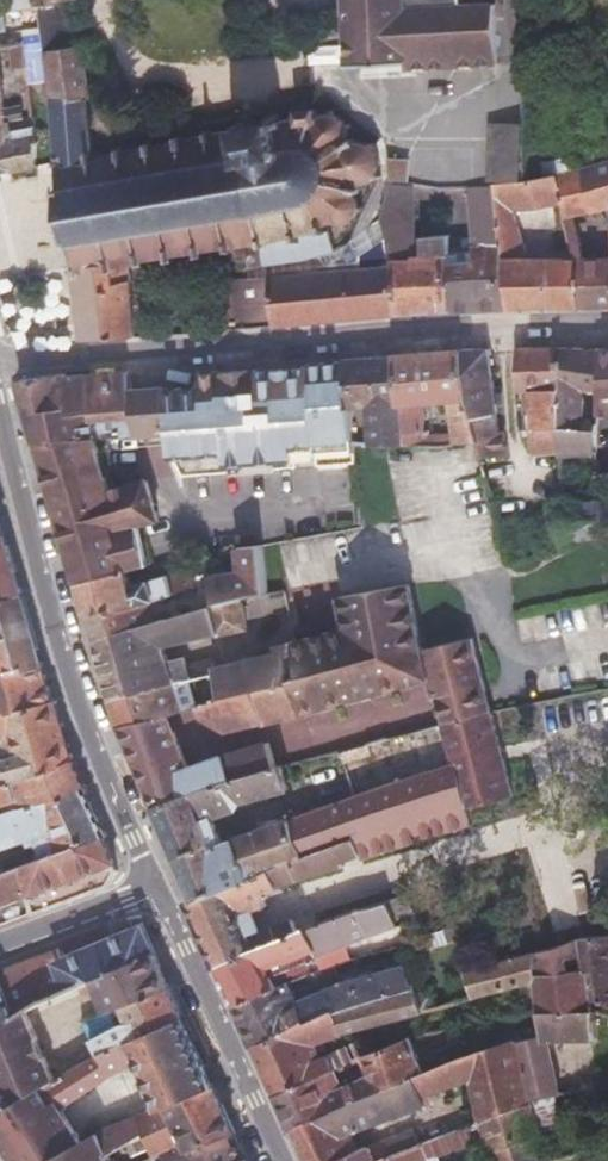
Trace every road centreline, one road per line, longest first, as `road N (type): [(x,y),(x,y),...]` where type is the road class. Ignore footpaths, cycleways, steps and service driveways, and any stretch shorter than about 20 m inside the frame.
road 1 (residential): [(0,362),(501,328),(607,328)]
road 2 (tertiary): [(0,409),(98,739),(155,889)]
road 3 (tertiary): [(278,1160),(155,889)]
road 4 (residential): [(155,889),(0,942)]

